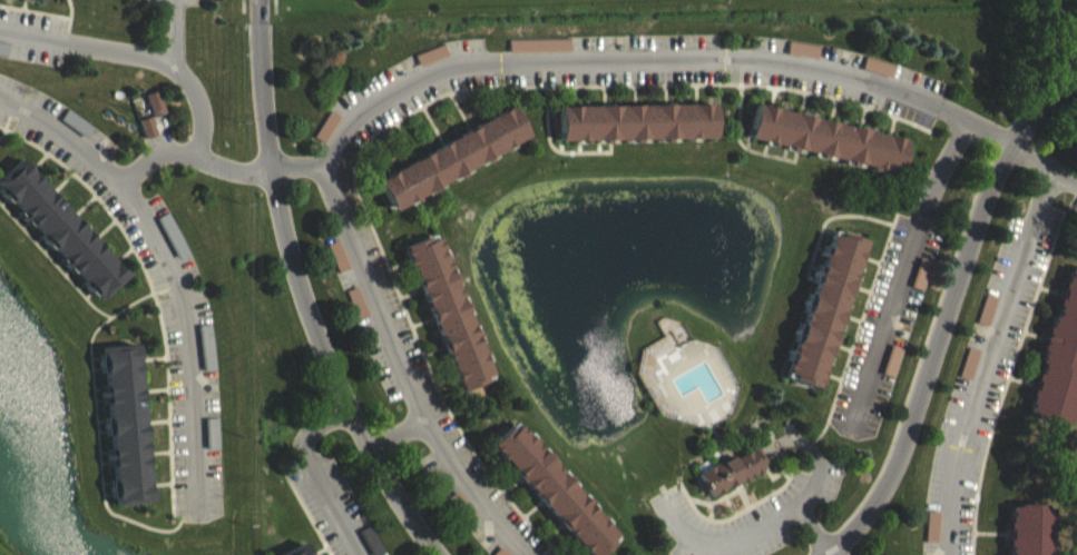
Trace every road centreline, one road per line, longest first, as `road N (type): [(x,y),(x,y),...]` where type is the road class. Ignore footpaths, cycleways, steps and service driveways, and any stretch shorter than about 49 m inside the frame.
road 1 (residential): [(1007,142),(911,90),(754,57),(454,69),(359,118),(325,166),(241,171),(169,151),(117,182)]
road 2 (residential): [(261,0),(265,108),(286,246),(345,404),(417,532),(439,554)]
road 3 (residential): [(0,102),(78,145),(143,220),(184,323),(199,498)]
road 4 (residential): [(325,166),(430,426),(534,554)]
road 5 (residential): [(175,61),(0,30)]
road 6 (residential): [(200,159),(204,113),(175,61),(174,0)]

